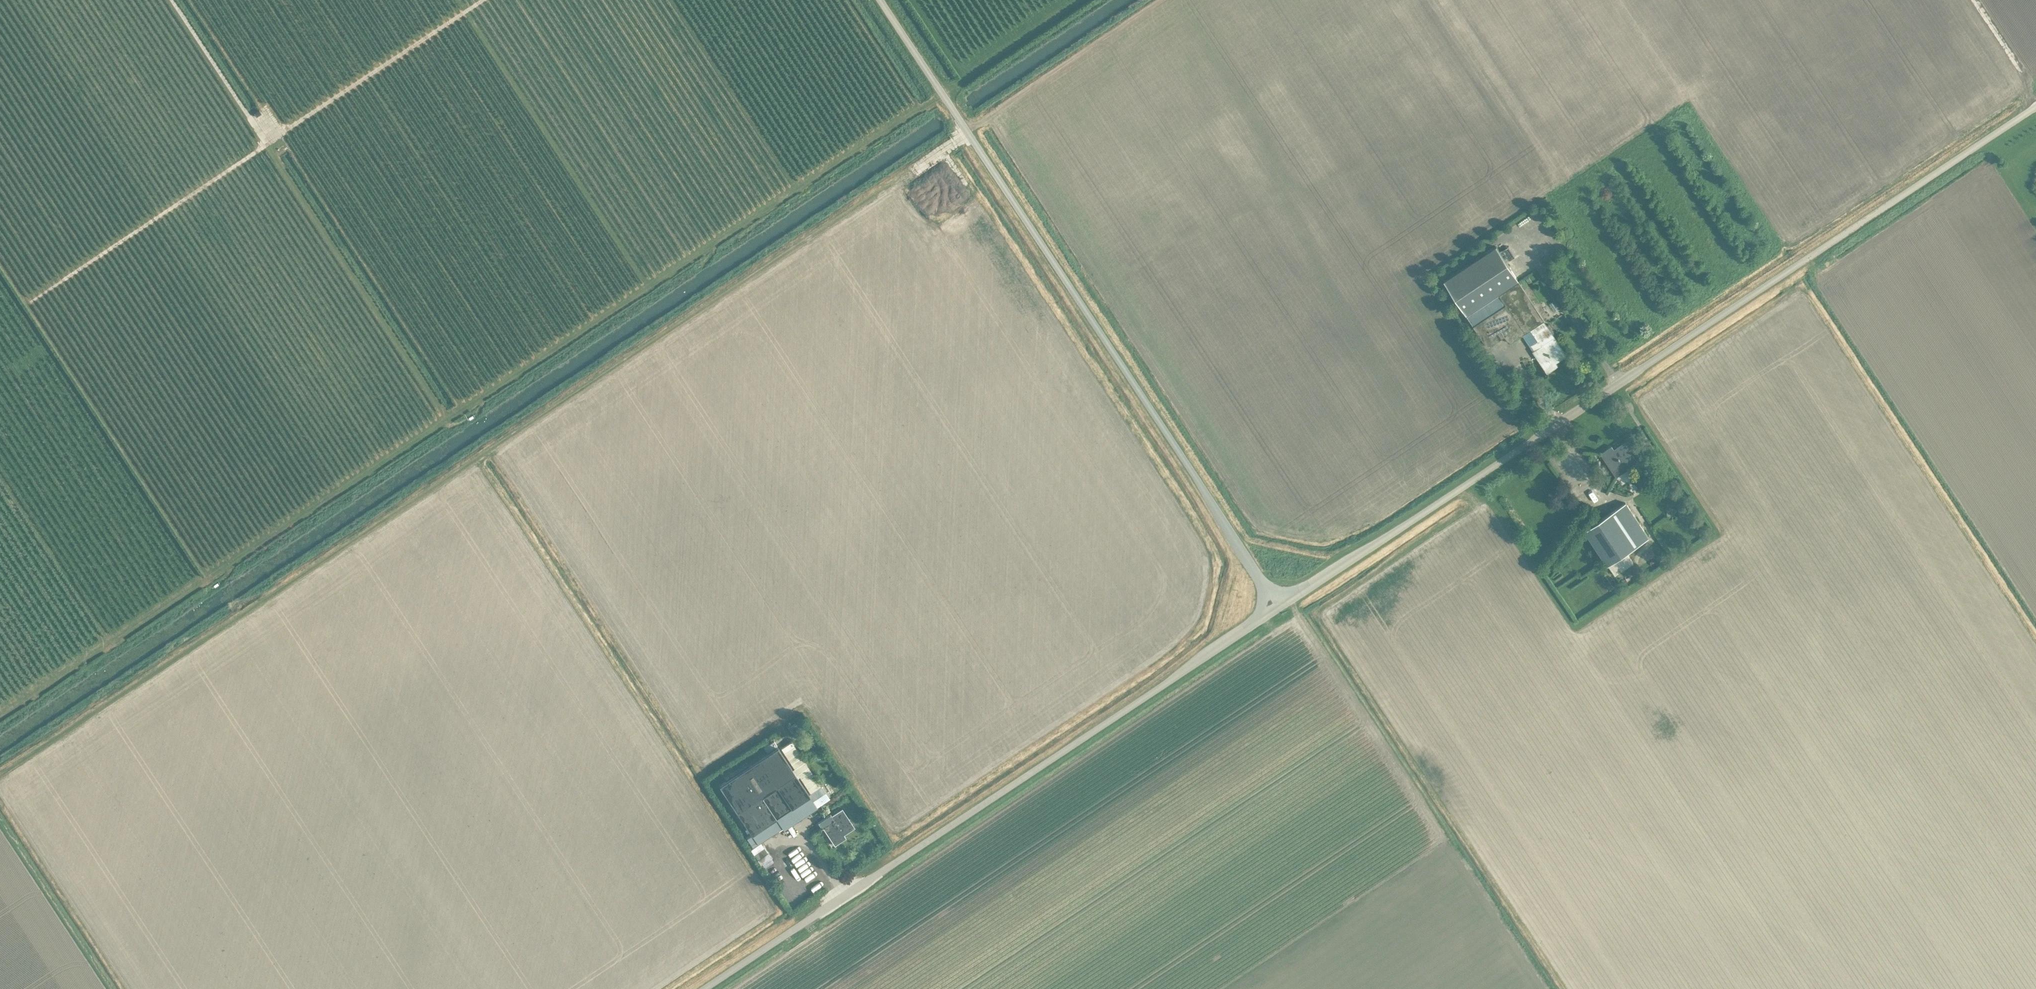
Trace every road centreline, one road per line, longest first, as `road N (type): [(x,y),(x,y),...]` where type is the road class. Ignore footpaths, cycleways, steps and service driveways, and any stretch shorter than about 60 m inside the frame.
road 1 (unclassified): [(1277,606),(2035,105)]
road 2 (unclassified): [(1277,606),(878,0)]
road 3 (unclassified): [(706,988),(1277,606)]

